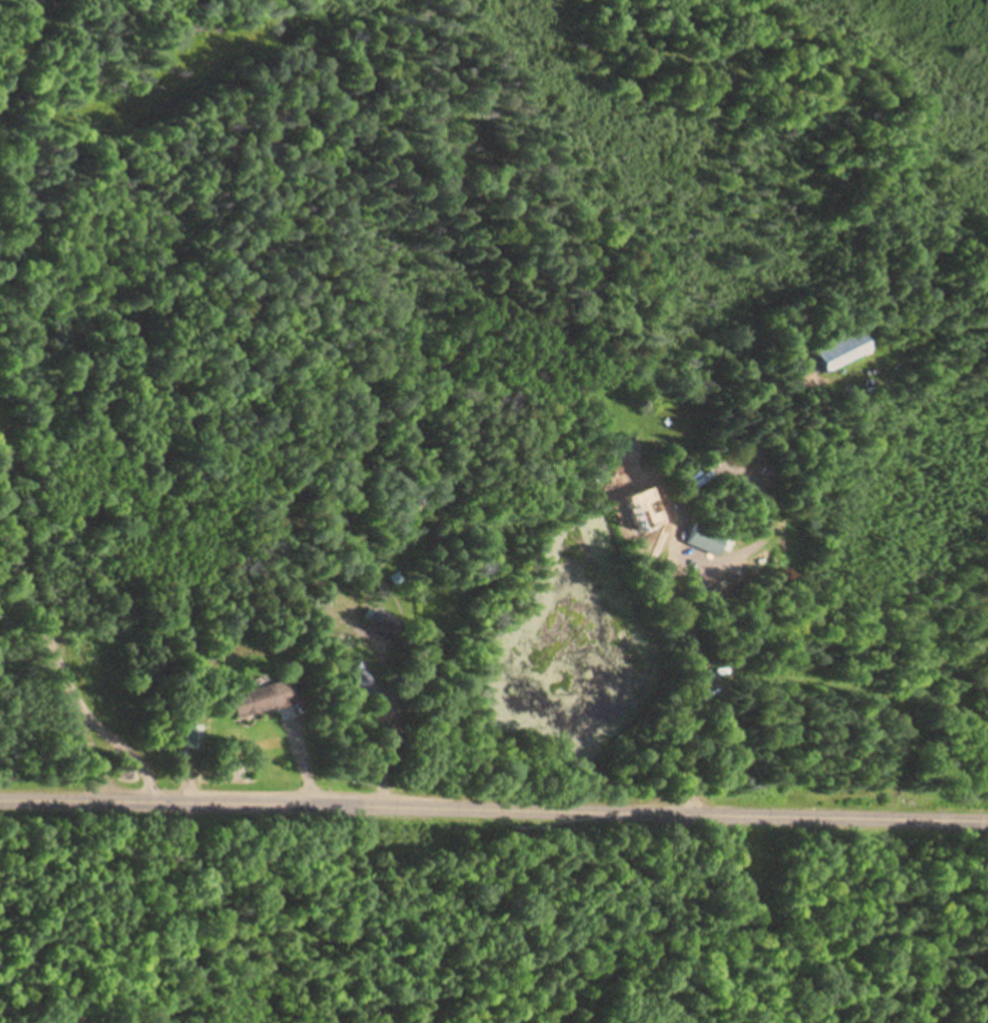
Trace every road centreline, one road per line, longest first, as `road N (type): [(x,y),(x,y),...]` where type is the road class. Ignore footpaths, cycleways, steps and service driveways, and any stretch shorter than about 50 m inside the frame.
road 1 (residential): [(987,814),(0,794)]

